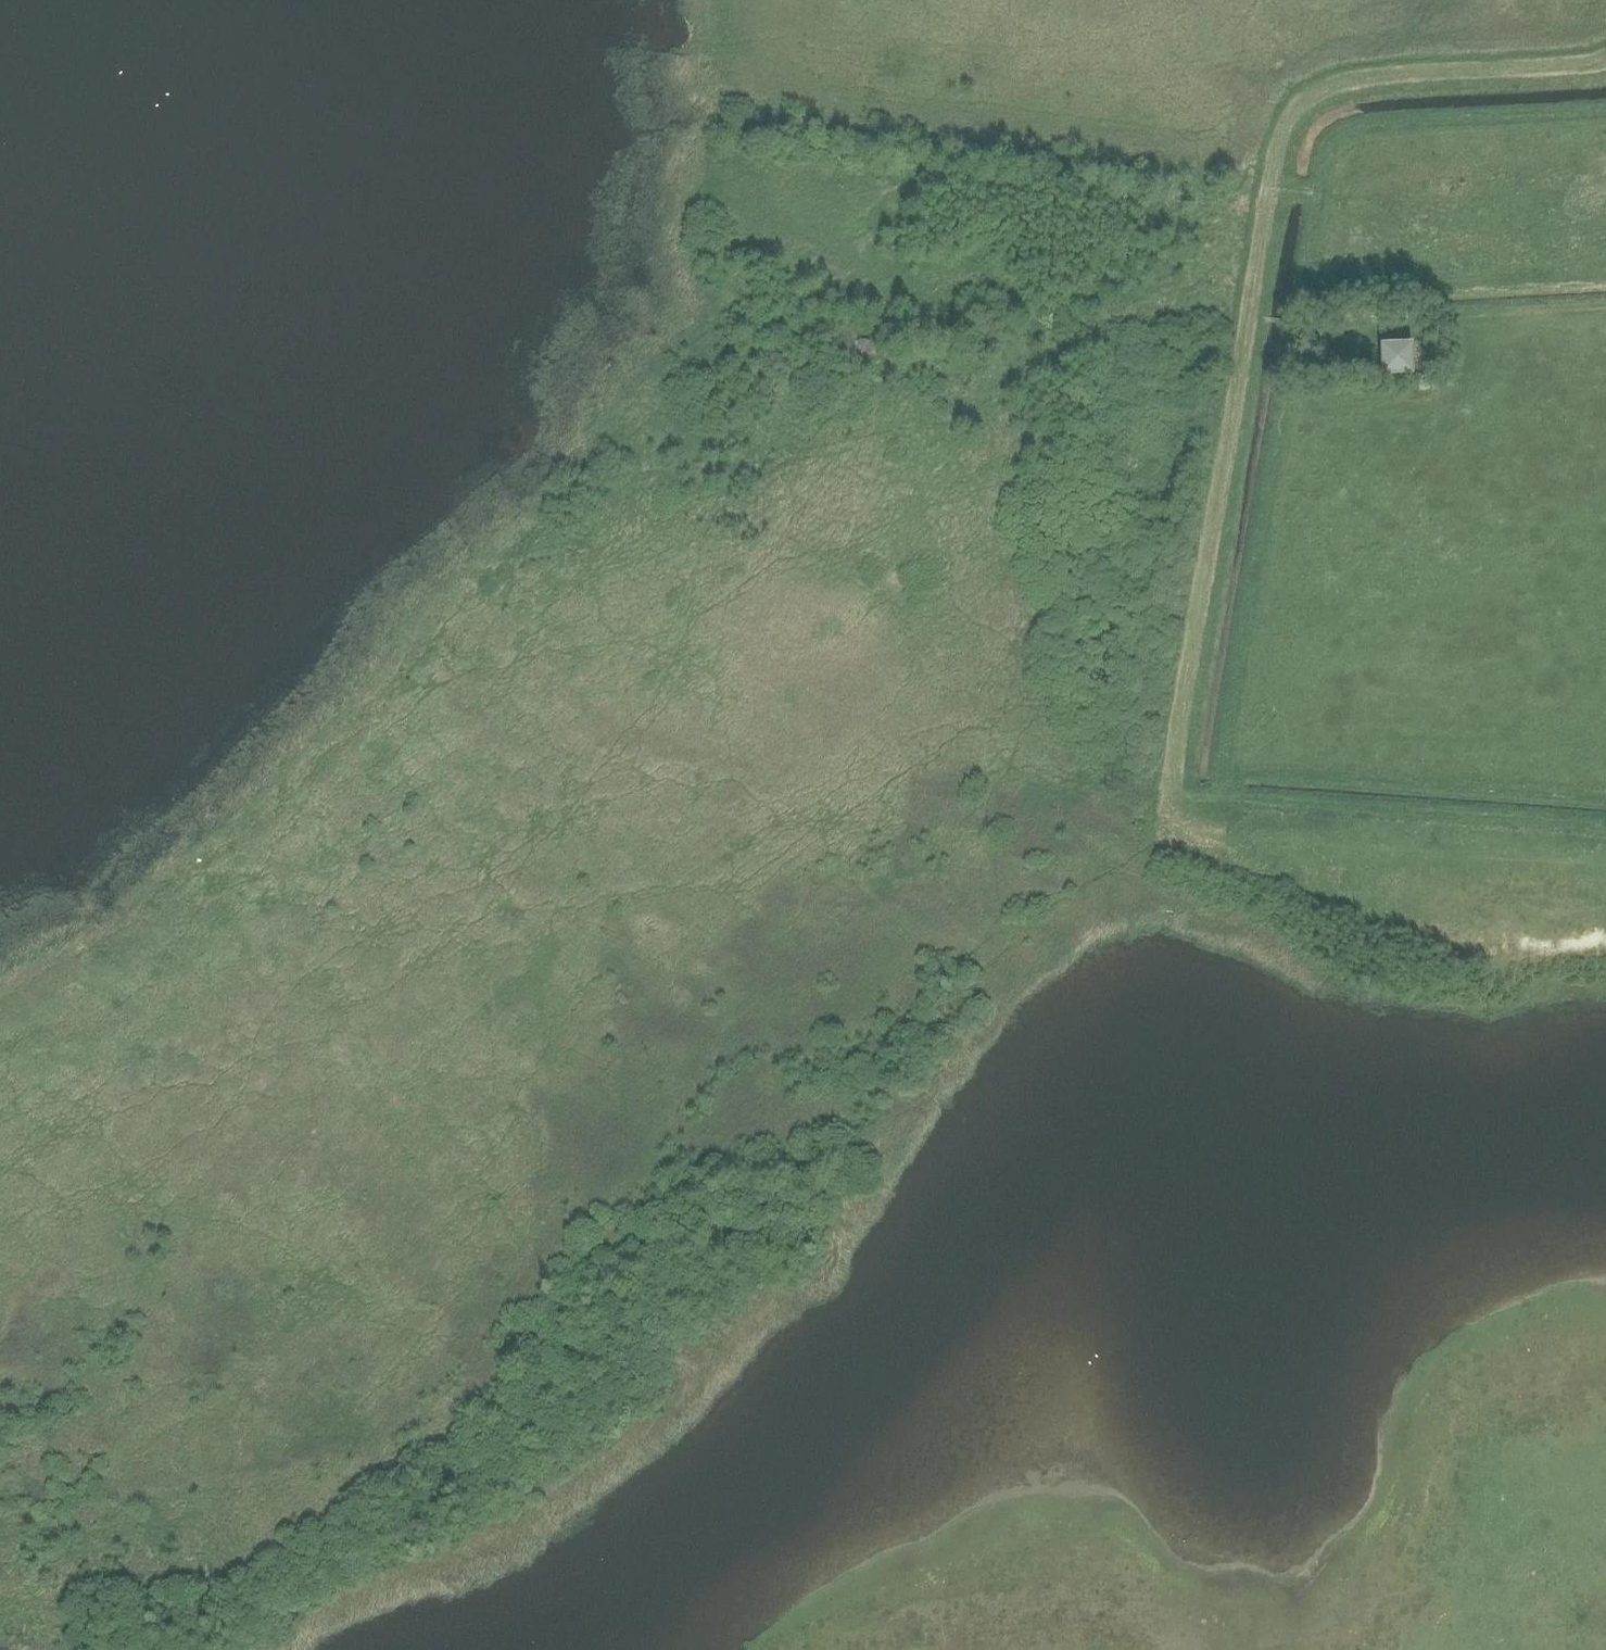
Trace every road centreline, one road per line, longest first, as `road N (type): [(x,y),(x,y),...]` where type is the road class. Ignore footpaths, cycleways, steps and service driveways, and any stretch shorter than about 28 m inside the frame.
road 1 (track): [(1605,307),(1443,316)]

